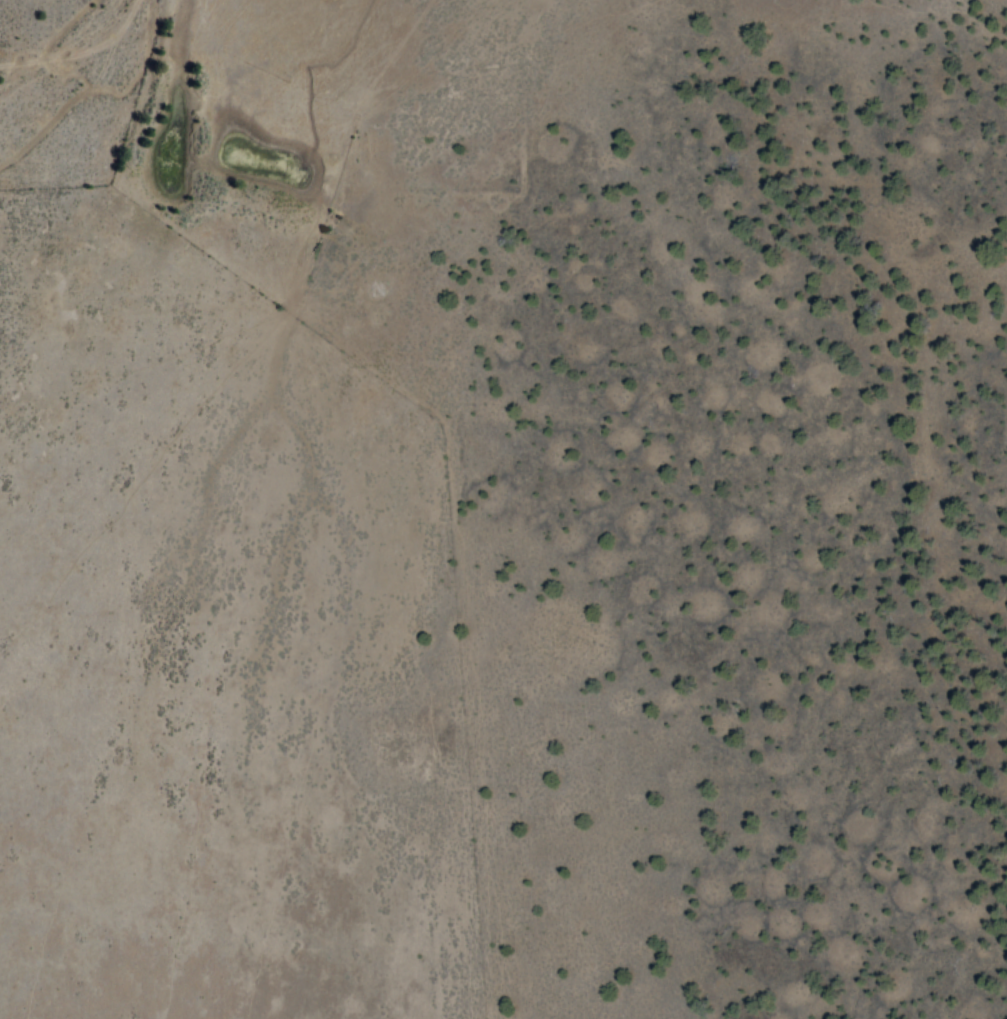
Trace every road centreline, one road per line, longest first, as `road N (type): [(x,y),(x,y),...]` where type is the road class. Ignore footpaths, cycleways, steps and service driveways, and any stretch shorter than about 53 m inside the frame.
road 1 (track): [(0,107),(82,64),(165,0)]

